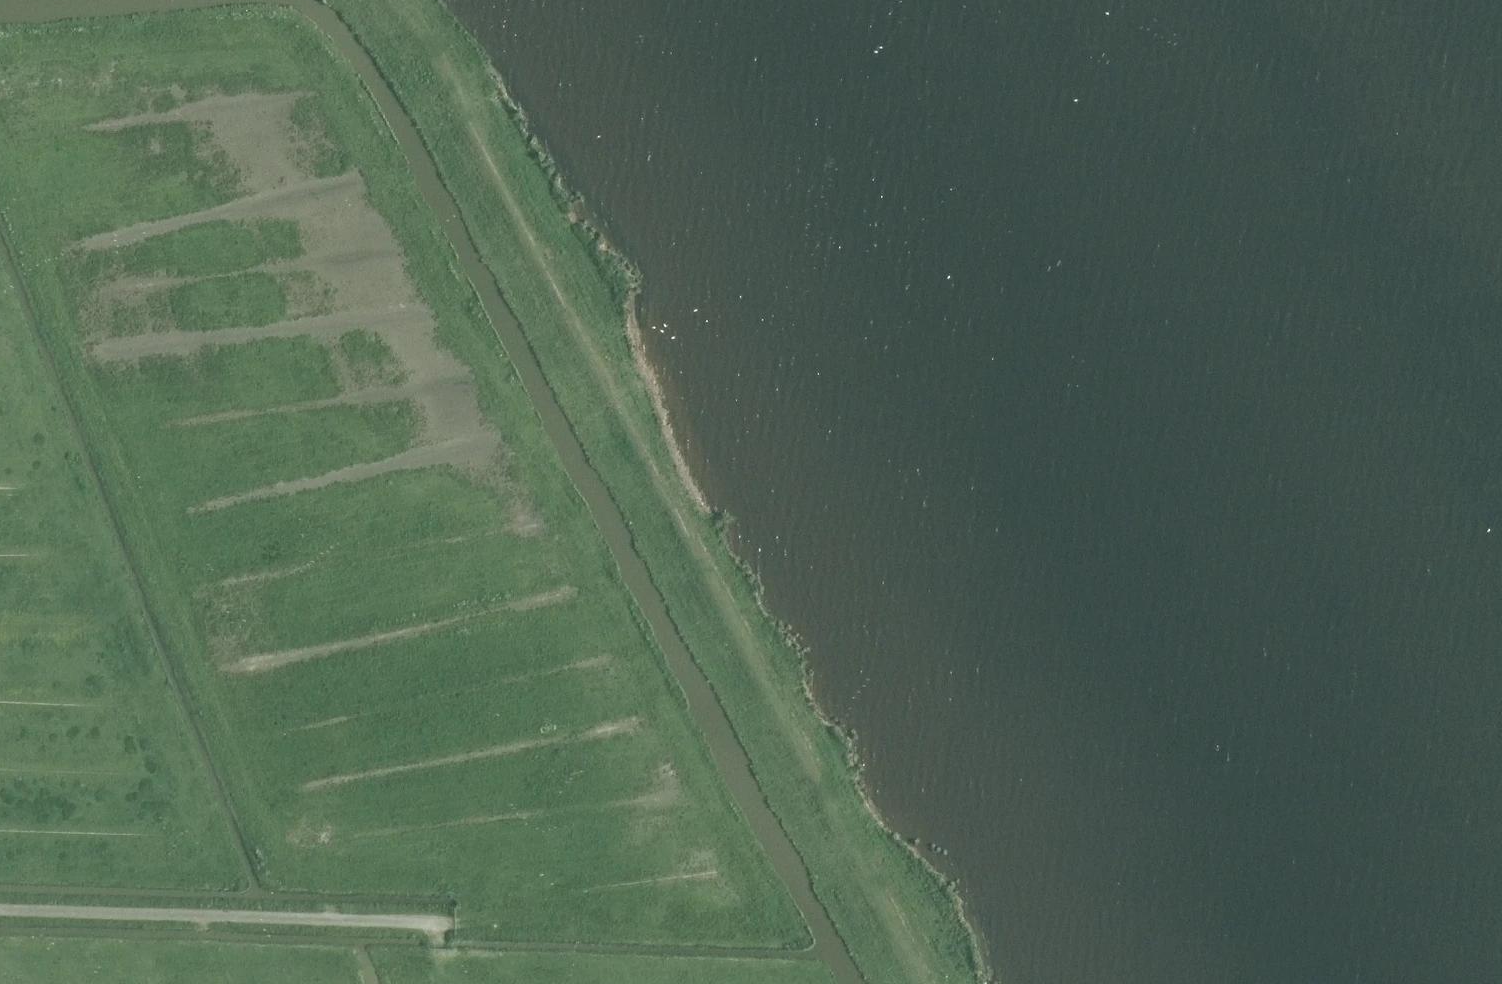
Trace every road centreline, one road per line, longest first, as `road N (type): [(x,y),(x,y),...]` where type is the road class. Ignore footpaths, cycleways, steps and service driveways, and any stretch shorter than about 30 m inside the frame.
road 1 (unclassified): [(0,908),(437,920)]

